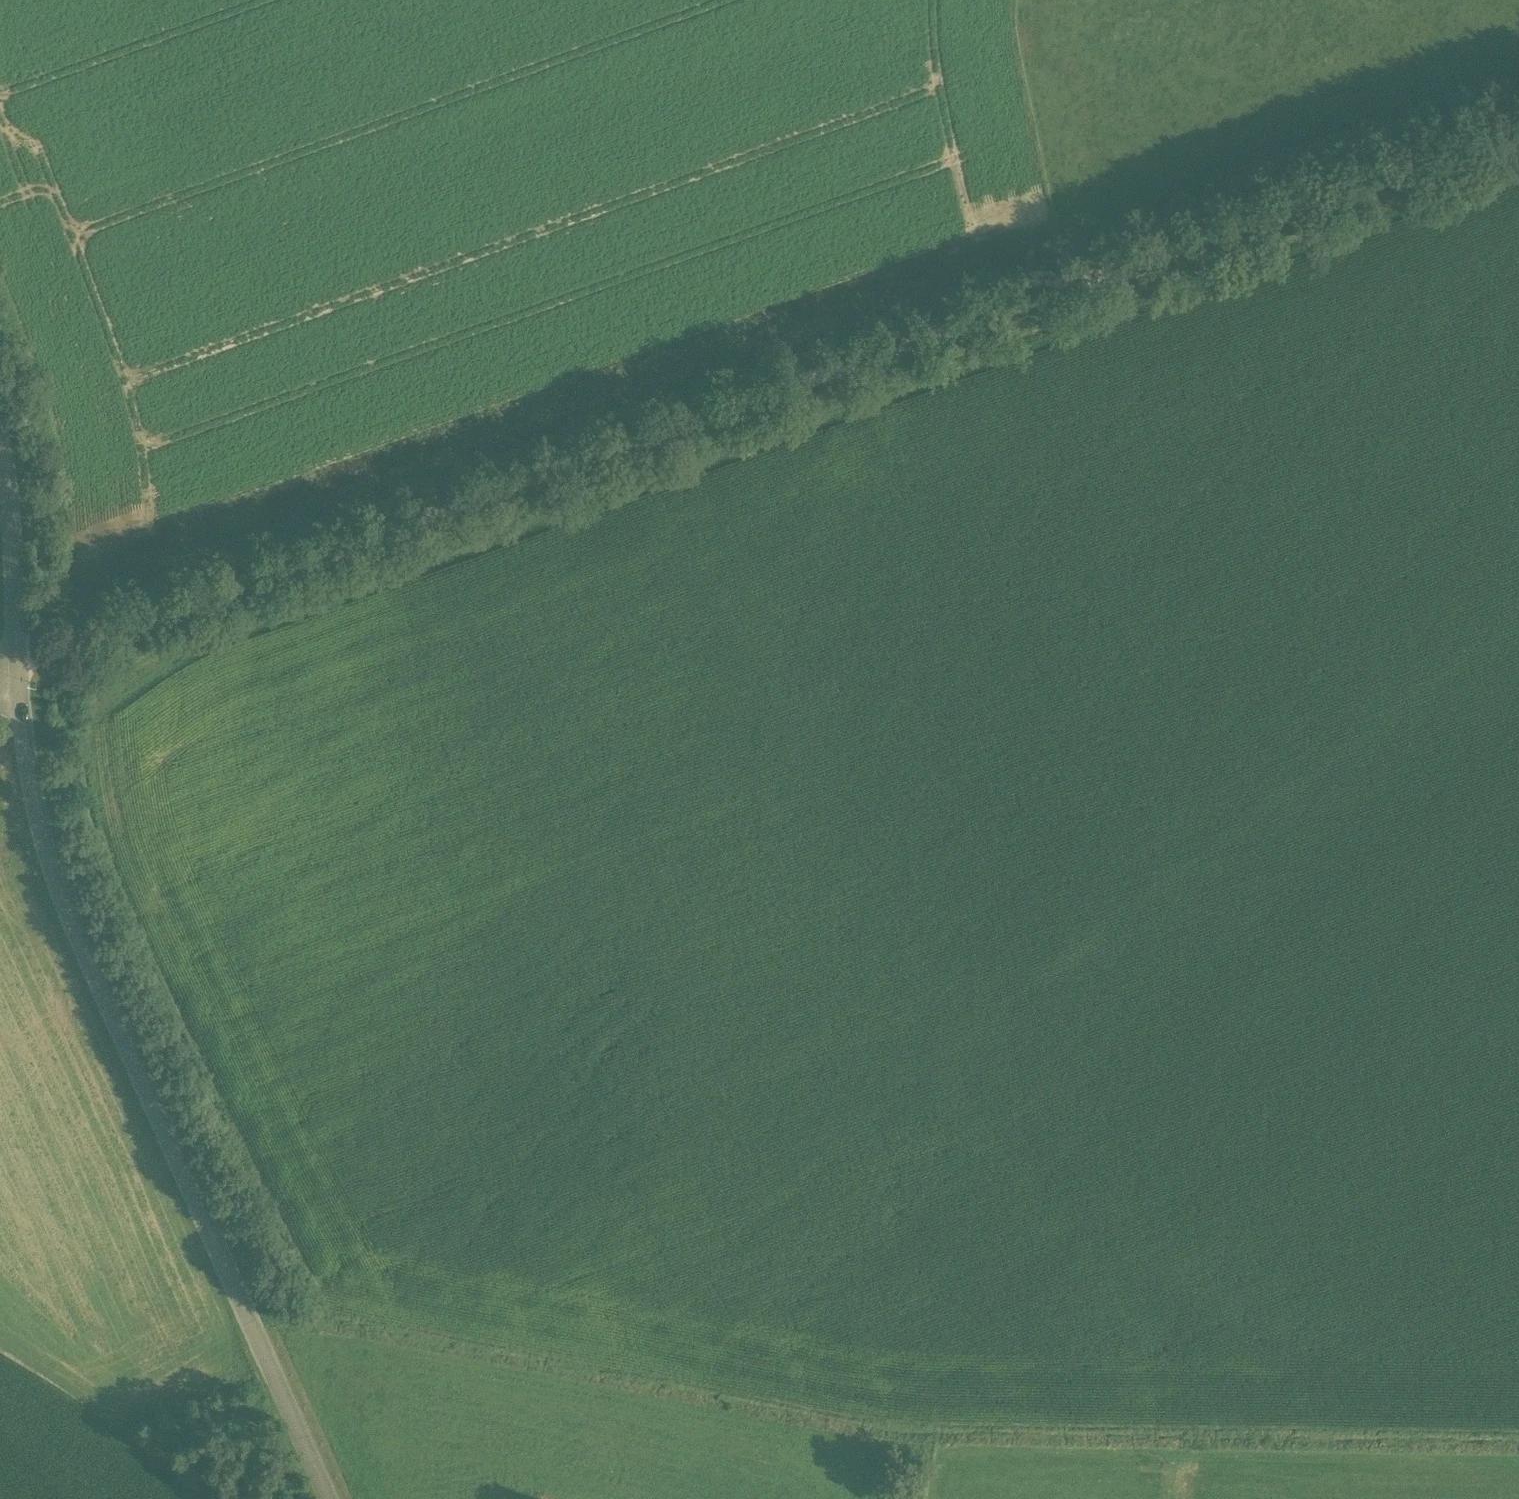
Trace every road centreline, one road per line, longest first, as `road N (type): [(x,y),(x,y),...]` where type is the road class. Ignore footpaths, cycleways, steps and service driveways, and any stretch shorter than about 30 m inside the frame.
road 1 (unclassified): [(13,664),(1518,125)]
road 2 (unclassified): [(328,1498),(43,845),(14,683)]
road 3 (unclassified): [(13,664),(9,481),(0,452)]

